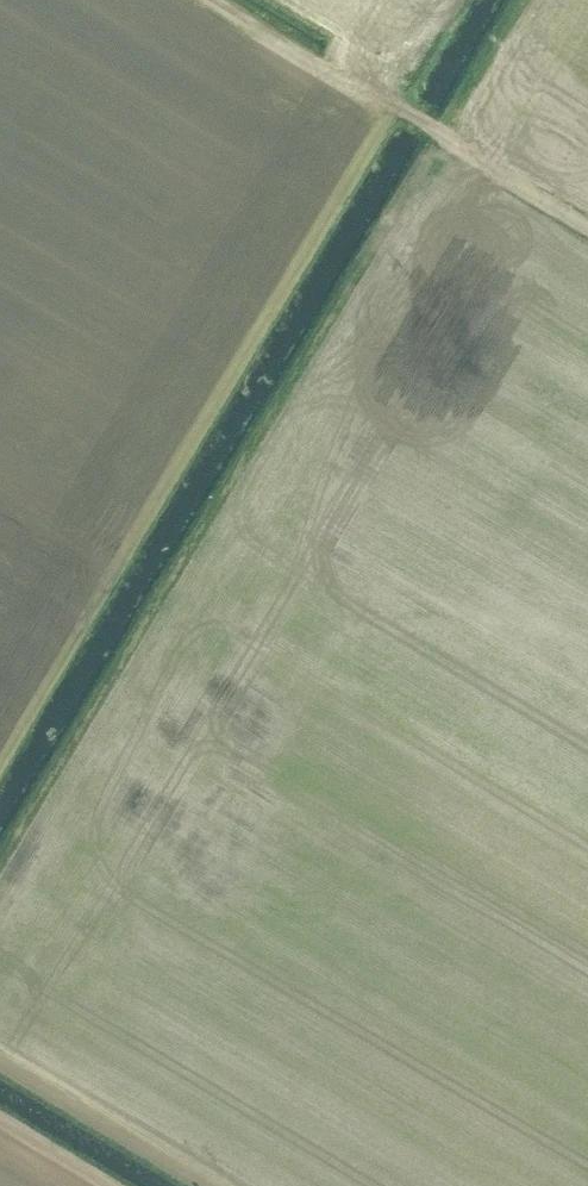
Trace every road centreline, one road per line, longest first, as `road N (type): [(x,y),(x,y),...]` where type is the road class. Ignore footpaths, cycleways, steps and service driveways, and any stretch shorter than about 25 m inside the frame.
road 1 (track): [(587,226),(213,0)]
road 2 (track): [(230,1185),(0,1049)]
road 3 (track): [(121,1185),(0,1114)]

